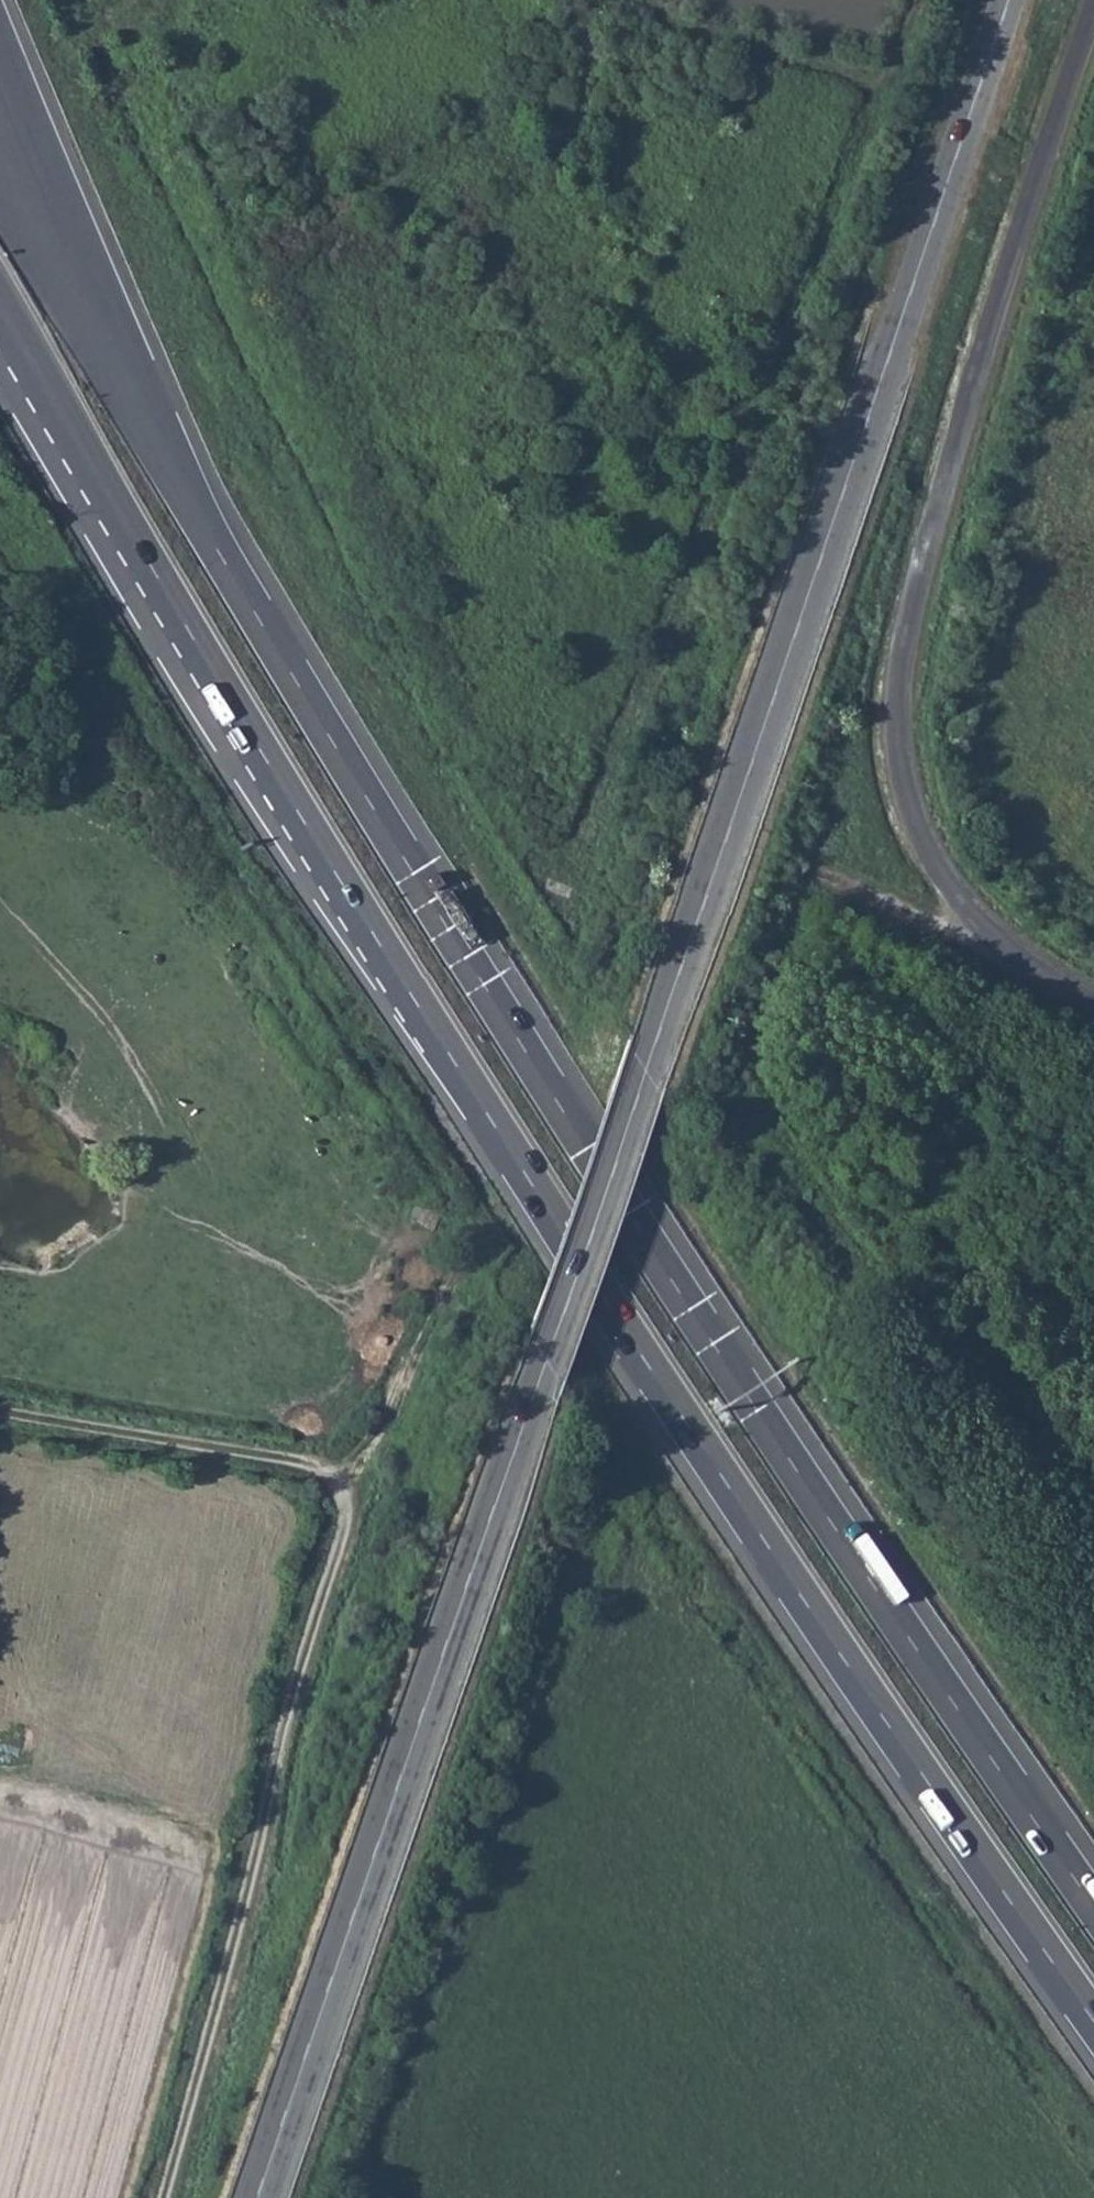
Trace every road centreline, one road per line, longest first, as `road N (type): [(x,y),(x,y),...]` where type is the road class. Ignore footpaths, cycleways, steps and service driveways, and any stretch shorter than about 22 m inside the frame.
road 1 (secondary): [(255,2197),(1008,0)]
road 2 (motorway): [(1093,1908),(671,1279),(413,871),(106,362),(0,148)]
road 3 (motorway): [(0,307),(460,1073),(845,1661),(1093,2021)]
road 4 (unclassified): [(1093,997),(1021,956),(945,878),(919,829),(897,739),(904,637),(936,507),(987,322),(1093,1)]
road 5 (track): [(165,2197),(349,1500),(336,1480),(304,1467),(0,1417)]

